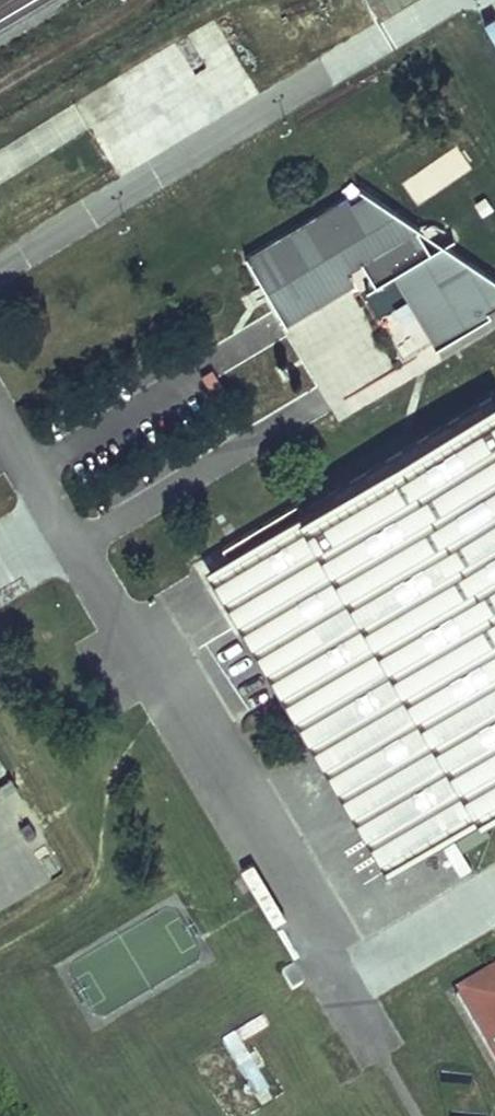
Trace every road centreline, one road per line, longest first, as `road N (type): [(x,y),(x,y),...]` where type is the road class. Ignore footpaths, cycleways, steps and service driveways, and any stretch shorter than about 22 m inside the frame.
road 1 (track): [(137,0),(0,82)]

